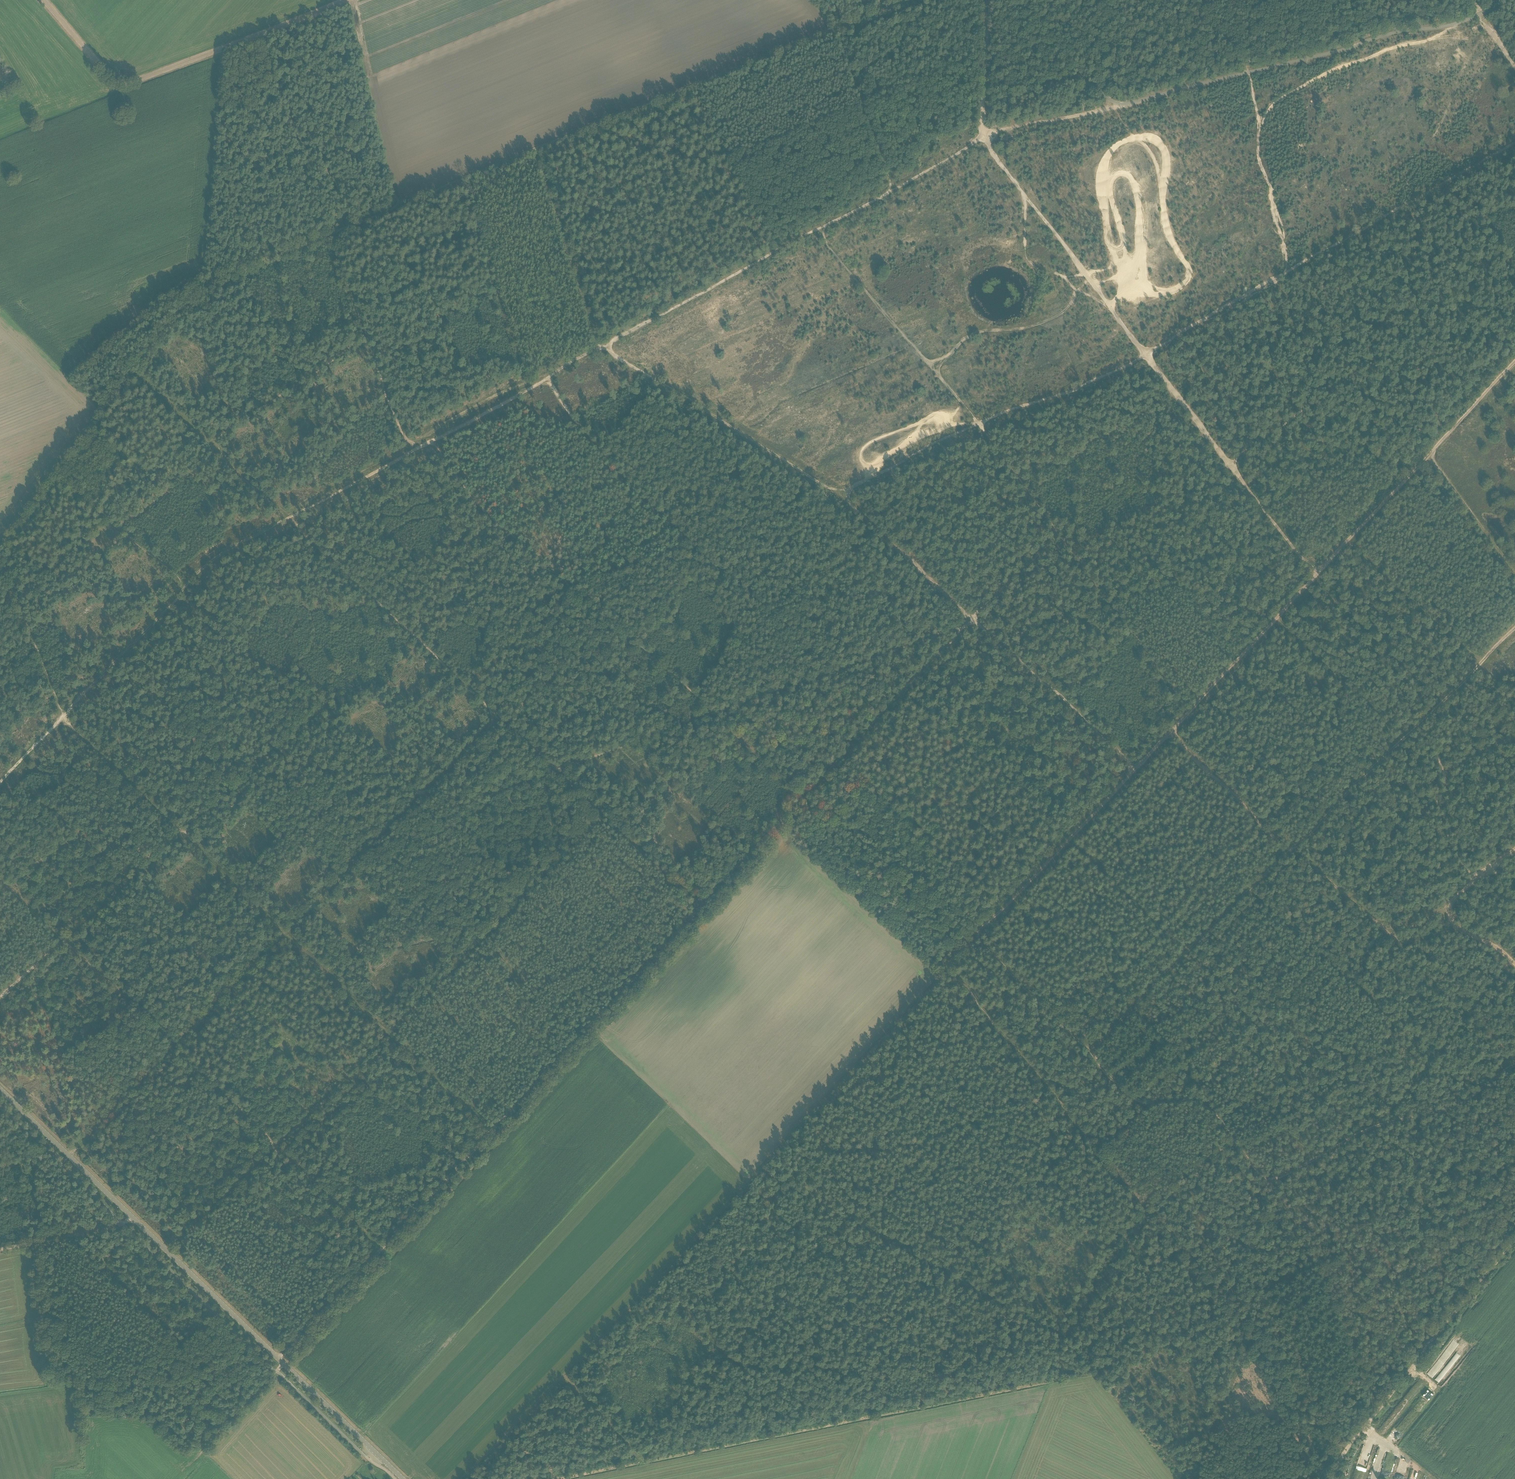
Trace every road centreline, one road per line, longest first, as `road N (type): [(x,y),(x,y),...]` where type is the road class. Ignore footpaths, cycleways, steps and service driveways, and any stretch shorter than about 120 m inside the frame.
road 1 (track): [(987,436),(1190,709),(1314,577),(1228,463),(1351,375),(1410,353),(1441,356),(1514,303)]
road 2 (track): [(560,773),(974,620),(839,493),(979,425)]
road 3 (track): [(0,562),(62,717),(489,1132)]
road 4 (track): [(463,1478),(943,969)]
road 5 (track): [(909,0),(331,234)]
road 6 (track): [(1136,768),(974,620),(705,904)]
road 7 (track): [(604,812),(274,1146),(174,1047)]
road 8 (track): [(1086,1055),(1514,629)]
road 9 (track): [(705,904),(292,1340)]
road 10 (tertiary): [(402,1478),(0,1089)]
road 11 (track): [(990,1020),(1345,1445)]
road 12 (track): [(1236,1145),(1148,1204),(1063,1341),(816,1205)]
road 13 (track): [(1172,730),(1392,939),(1436,932),(1444,911),(1459,931),(1514,966)]
road 14 (track): [(365,339),(409,451),(687,301)]
road 15 (track): [(984,136),(1228,463)]
road 16 (track): [(434,440),(478,505),(711,712)]
road 17 (track): [(346,0),(123,81),(108,76),(43,0)]
road 18 (track): [(156,618),(288,736),(321,708),(417,796)]
road 19 (track): [(174,1047),(417,796)]
road 20 (track): [(986,0),(984,136),(825,225)]
road 21 (track): [(1377,1406),(1322,1265),(1236,1145)]
road 22 (track): [(1314,577),(1514,360)]
road 23 (track): [(1203,0),(1251,82),(1260,165),(1286,273)]
road 24 (track): [(498,715),(288,517)]
road 25 (track): [(839,493),(602,347)]
road 26 (track): [(984,136),(1249,75)]
road 27 (track): [(825,225),(828,242),(979,425)]
road 28 (track): [(331,234),(201,285),(132,372)]
road 29 (track): [(963,949),(1136,768)]
road 30 (track): [(1450,25),(1277,101),(1258,134)]
road 31 (track): [(1514,1237),(1377,1406)]
road 32 (track): [(1176,337),(1055,398),(979,425)]
road 33 (track): [(1236,1145),(1201,1105),(1145,1109),(1127,1101),(1086,1055)]
road 34 (track): [(1065,278),(1074,295),(1060,315),(976,333),(932,368)]
road 35 (track): [(832,31),(892,190)]
road 36 (track): [(109,1116),(64,1071),(37,1008),(10,988)]
road 37 (track): [(60,477),(181,589)]
road 38 (track): [(977,937),(1086,1055)]
road 39 (track): [(825,225),(687,301)]
road 40 (track): [(365,339),(241,425)]
road 41 (track): [(274,1146),(167,1252)]
road 42 (track): [(274,1146),(381,1247)]
road 43 (track): [(1514,571),(1428,454)]
road 44 (track): [(182,834),(288,736)]
road 45 (track): [(288,517),(409,451)]
road 46 (track): [(439,774),(473,804),(560,773)]
road 47 (track): [(604,812),(705,904)]
road 48 (track): [(133,1219),(0,1249)]
road 49 (track): [(1413,727),(1451,772),(1514,740)]
road 50 (track): [(1025,195),(1027,261),(1065,278),(1085,273)]
road 51 (track): [(1286,273),(1176,337)]

